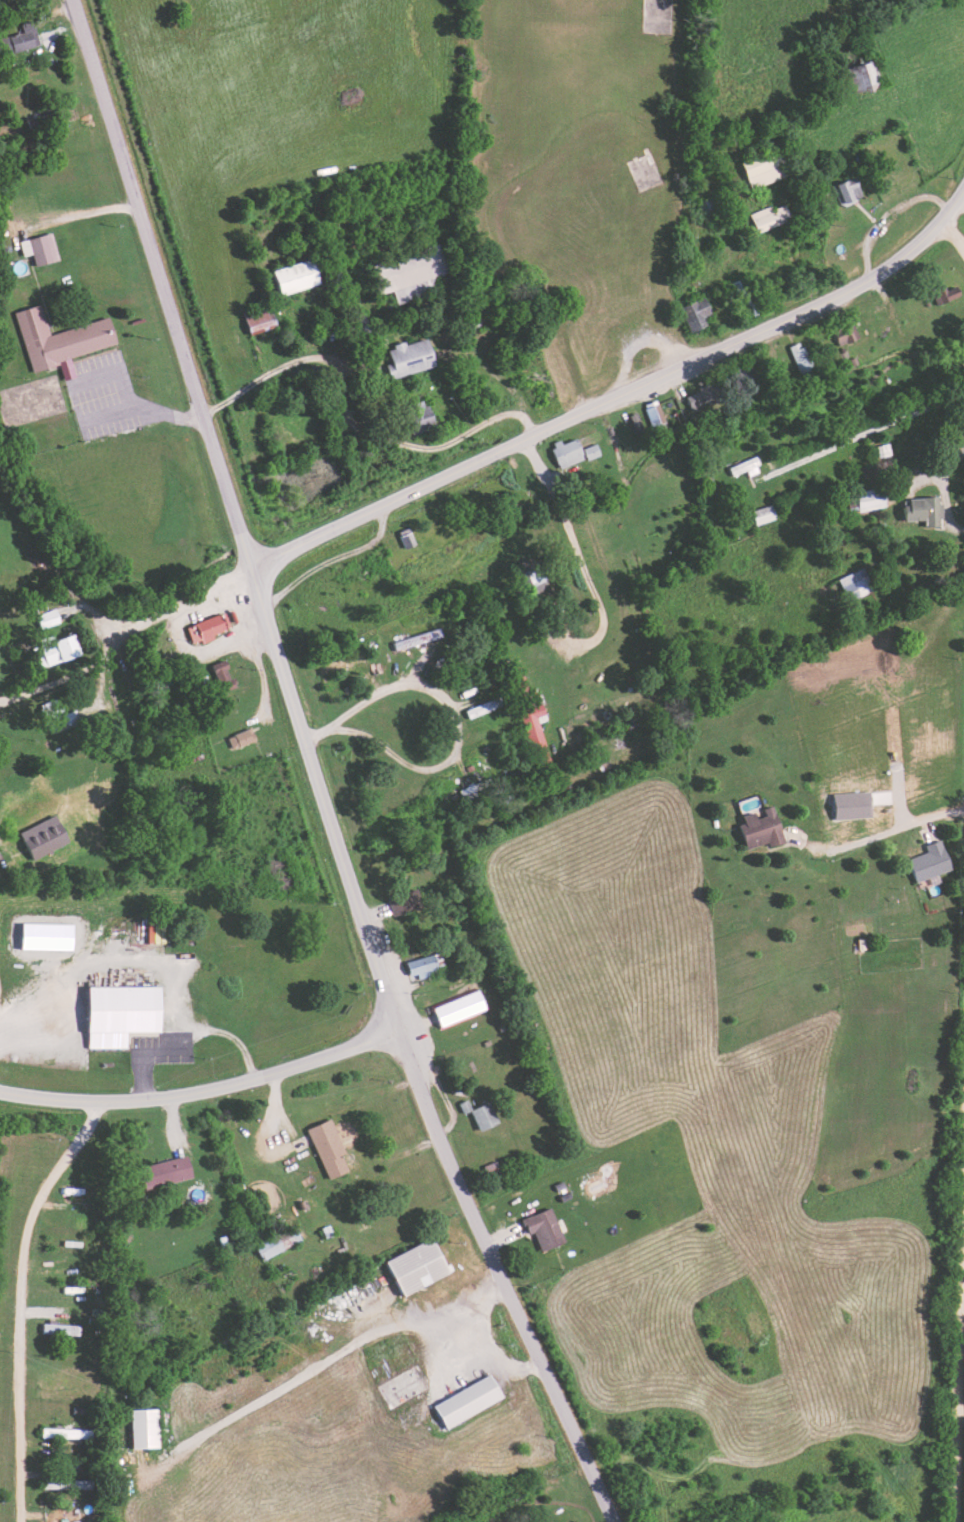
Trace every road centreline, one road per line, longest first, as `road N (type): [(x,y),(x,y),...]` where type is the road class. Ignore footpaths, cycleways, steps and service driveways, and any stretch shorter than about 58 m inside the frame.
road 1 (secondary): [(265,573),(591,401),(875,280),(945,219),(963,189)]
road 2 (tertiary): [(265,573),(76,0)]
road 3 (residential): [(616,1521),(399,1051),(377,1026)]
road 4 (secondary): [(265,573),(323,792),(349,849),(382,992),(377,1026)]
road 5 (residential): [(332,774),(323,792),(452,760),(460,725),(404,674),(366,679),(364,702),(344,711),(332,774)]
road 6 (secondary): [(377,1026),(351,1050),(201,1093),(98,1102),(0,1094)]
road 7 (residential): [(541,427),(678,766)]
road 8 (residential): [(265,573),(109,625),(33,661),(0,688)]
road 9 (residential): [(958,1521),(963,1358)]

